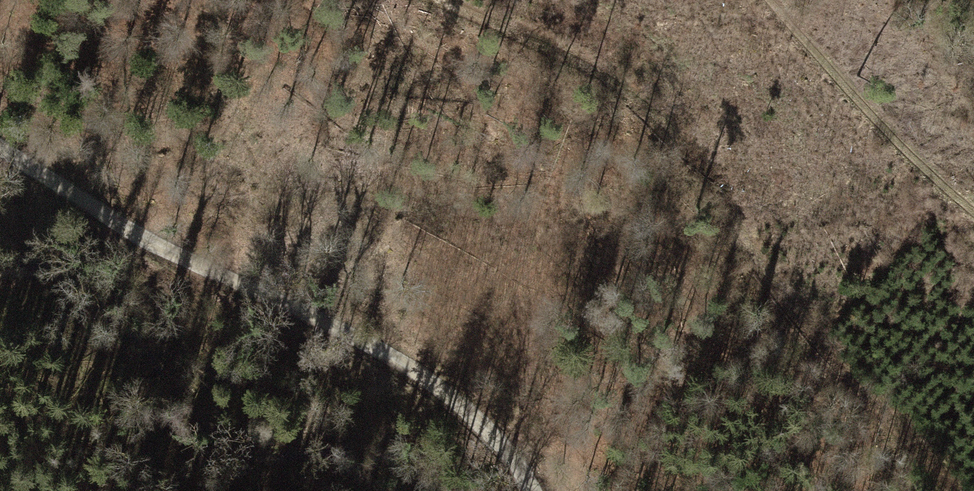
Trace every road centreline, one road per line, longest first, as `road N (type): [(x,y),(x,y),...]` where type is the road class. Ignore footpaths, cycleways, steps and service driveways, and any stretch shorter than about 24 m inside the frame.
road 1 (track): [(412,0),(625,85),(730,205),(857,399),(945,490)]
road 2 (track): [(0,144),(95,212),(412,370),(513,457),(530,490)]
road 3 (track): [(783,0),(845,79),(973,206)]

